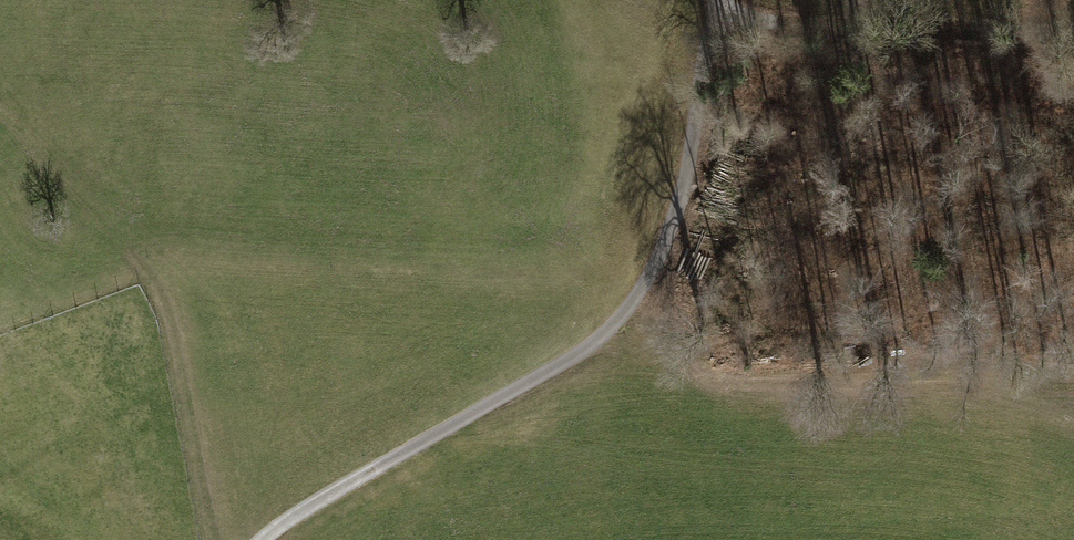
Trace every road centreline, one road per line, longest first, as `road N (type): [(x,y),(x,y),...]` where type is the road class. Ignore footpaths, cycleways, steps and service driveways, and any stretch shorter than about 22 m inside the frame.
road 1 (track): [(263,539),(321,498),(625,326),(662,267),(708,0)]
road 2 (track): [(700,19),(1073,26)]
road 3 (track): [(211,539),(173,326),(144,267)]

